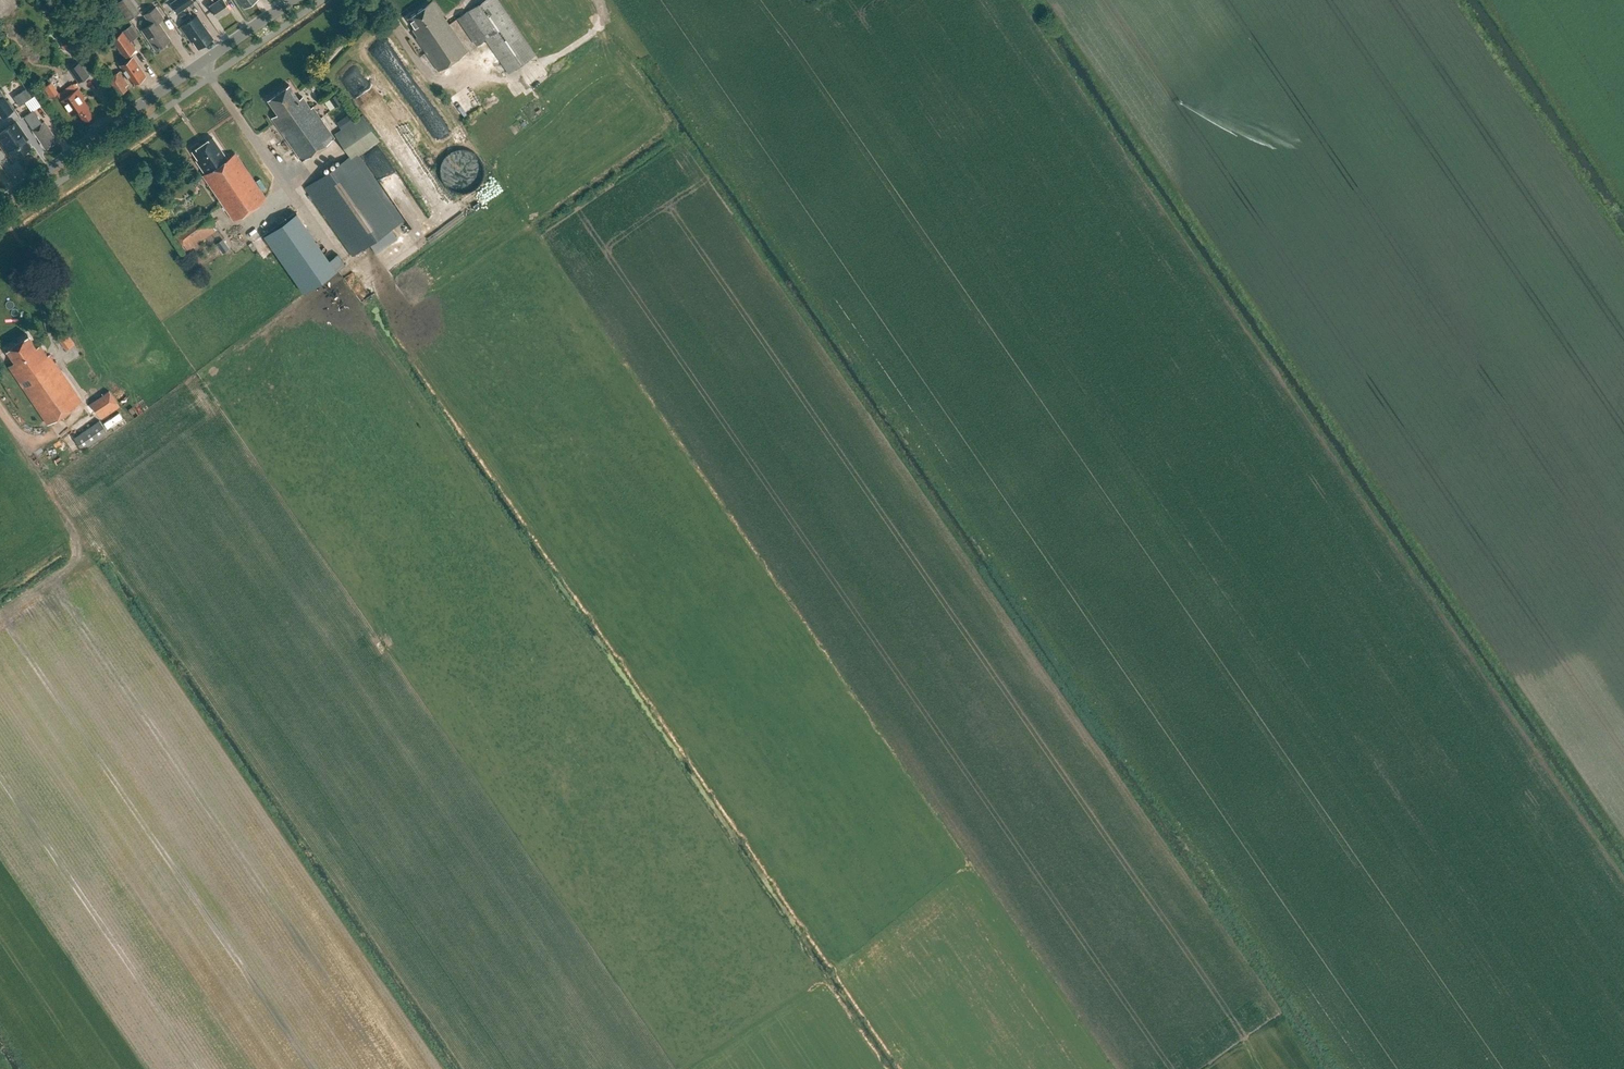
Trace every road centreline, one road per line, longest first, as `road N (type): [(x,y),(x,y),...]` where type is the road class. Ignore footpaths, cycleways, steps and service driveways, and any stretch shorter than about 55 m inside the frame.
road 1 (unclassified): [(0,202),(291,0)]
road 2 (track): [(62,430),(73,447),(48,477),(76,544),(72,567),(0,619)]

